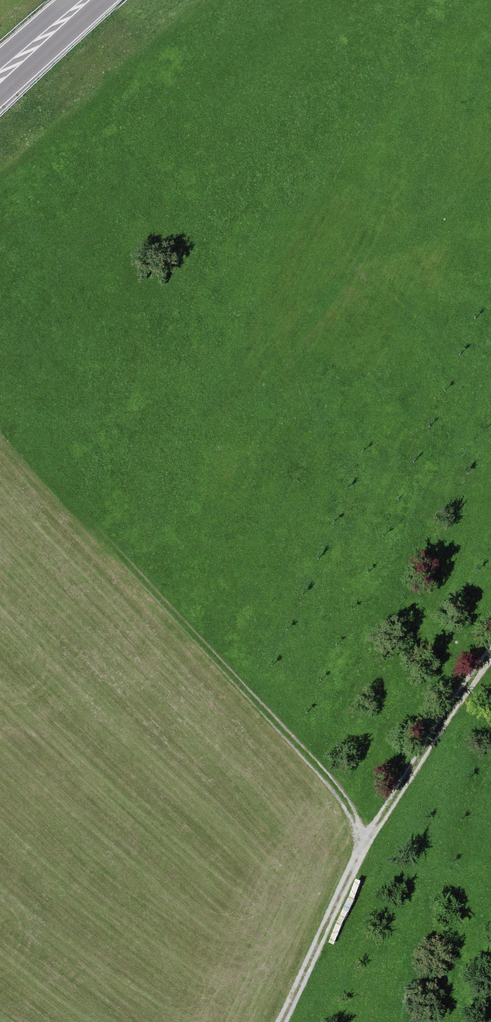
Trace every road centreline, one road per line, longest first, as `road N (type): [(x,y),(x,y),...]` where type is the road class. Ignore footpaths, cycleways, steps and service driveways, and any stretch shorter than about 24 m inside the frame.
road 1 (track): [(107,254),(70,472),(80,517),(312,761),(356,816),(361,858)]
road 2 (track): [(285,1021),(361,858),(490,654)]

